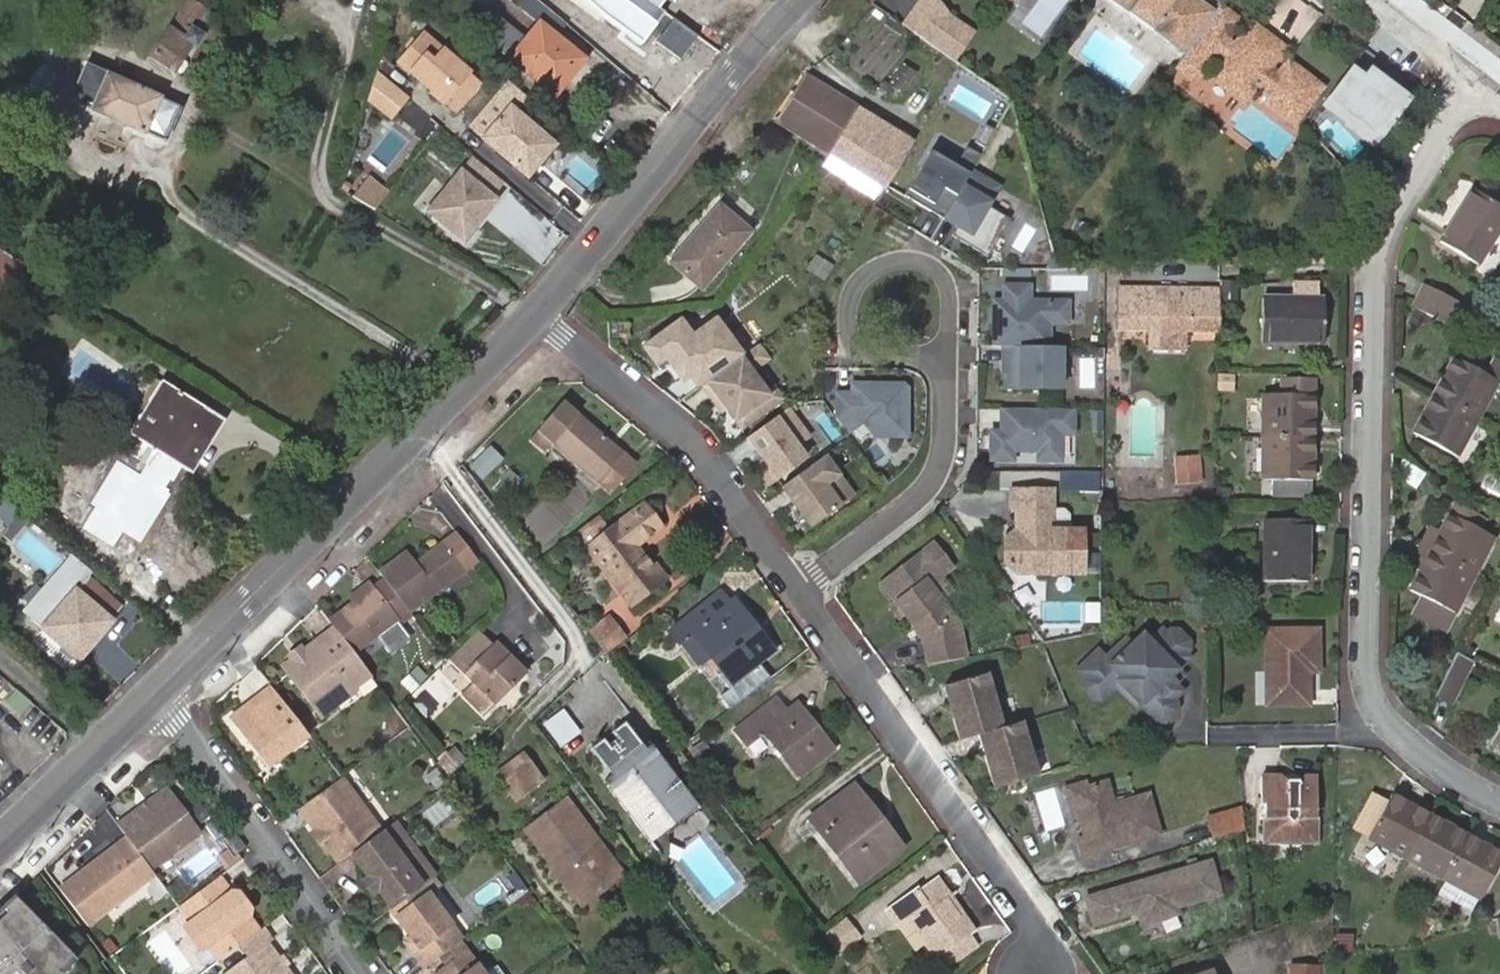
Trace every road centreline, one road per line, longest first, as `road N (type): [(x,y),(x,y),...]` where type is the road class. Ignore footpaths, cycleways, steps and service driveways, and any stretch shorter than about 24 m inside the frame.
road 1 (unknown): [(0,888),(440,463),(560,336),(848,0)]
road 2 (residential): [(1472,88),(1394,210),(1373,267),(1366,671),(1383,718),(1449,776),(1499,805)]
road 3 (tertiary): [(535,314),(154,691)]
road 4 (residential): [(799,587),(1034,923),(1037,973)]
road 5 (tertiary): [(796,0),(535,314)]
road 6 (residential): [(535,314),(702,453),(799,587)]
road 7 (residential): [(154,691),(359,973)]
road 8 (residential): [(799,587),(922,493),(939,464),(946,375),(936,350)]
road 9 (residential): [(936,350),(953,320),(949,286),(924,262),(890,259),(861,276),(849,308),(872,353),(904,362)]
road 10 (residential): [(1472,88),(1359,0)]
road 11 (tertiary): [(100,745),(0,843)]
road 12 (residential): [(100,745),(0,660)]

